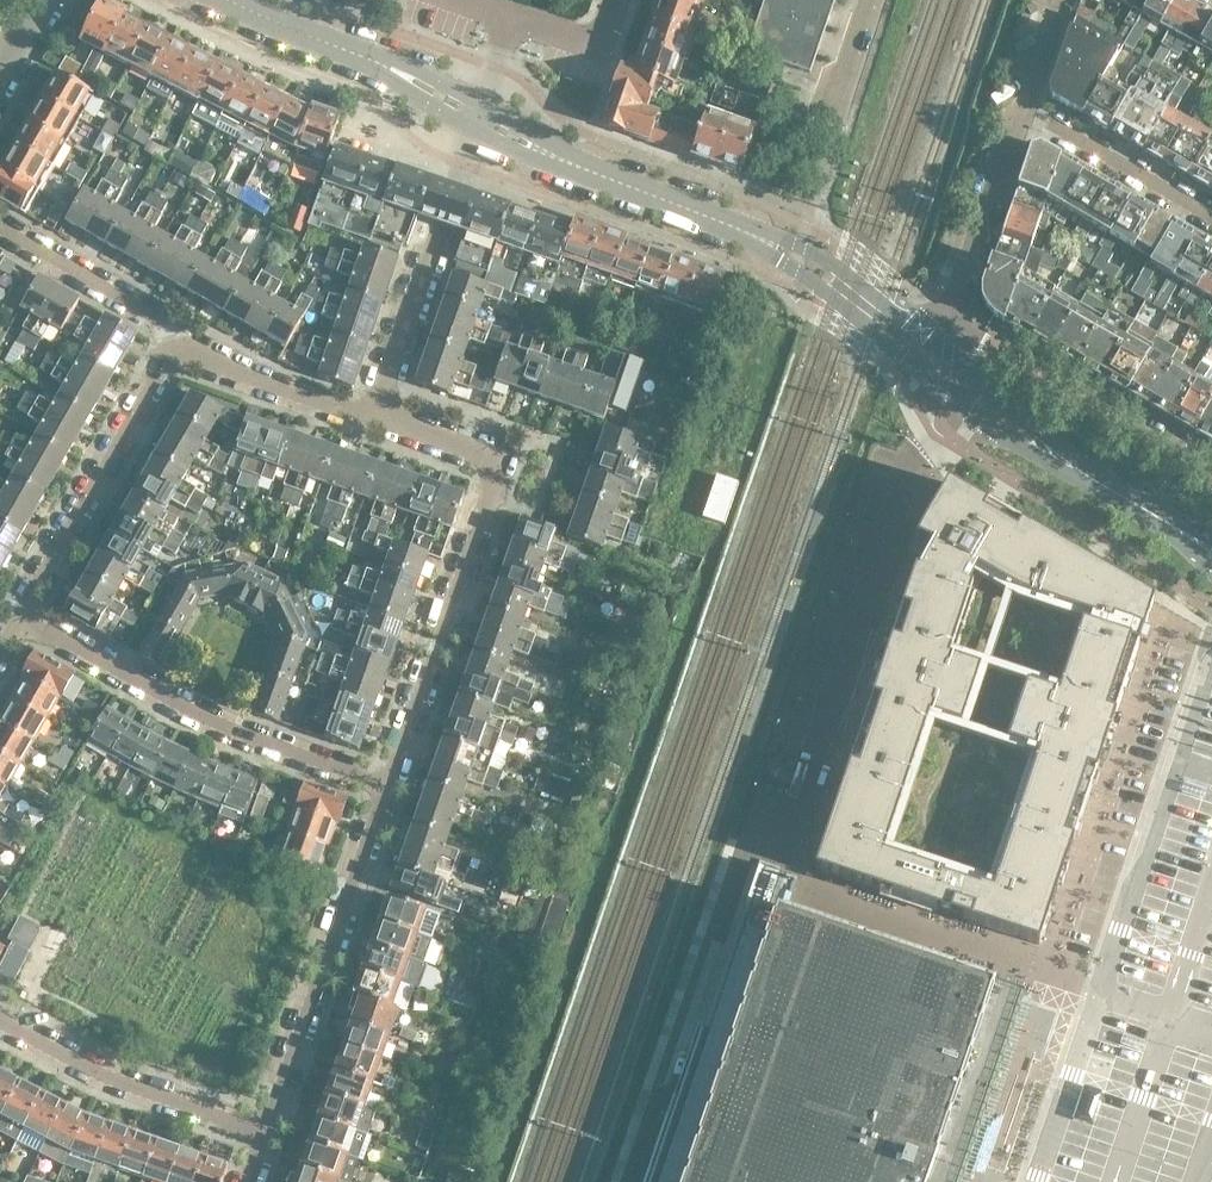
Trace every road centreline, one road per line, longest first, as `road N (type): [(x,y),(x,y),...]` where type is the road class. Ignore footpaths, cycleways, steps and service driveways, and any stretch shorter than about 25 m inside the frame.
road 1 (tertiary): [(925,356),(796,257),(478,118)]
road 2 (residential): [(790,842),(920,409),(947,376)]
road 3 (residential): [(385,785),(500,459),(374,418)]
road 4 (residential): [(385,785),(197,714),(19,615)]
road 5 (residential): [(263,1133),(385,785)]
road 6 (tertiary): [(1211,553),(1055,456),(947,376)]
road 7 (residential): [(374,418),(478,118)]
road 8 (residential): [(19,615),(172,350)]
road 9 (residential): [(1211,472),(946,322)]
road 10 (residential): [(263,1133),(121,1082),(0,1021)]
road 11 (tertiary): [(478,118),(374,60),(228,0)]
road 12 (residential): [(946,322),(1019,112)]
road 13 (residential): [(1019,112),(1211,218)]
road 14 (residential): [(172,350),(161,319),(0,226)]
road 15 (residential): [(374,418),(190,347),(172,350)]
road 16 (residential): [(511,17),(596,45),(612,0)]

